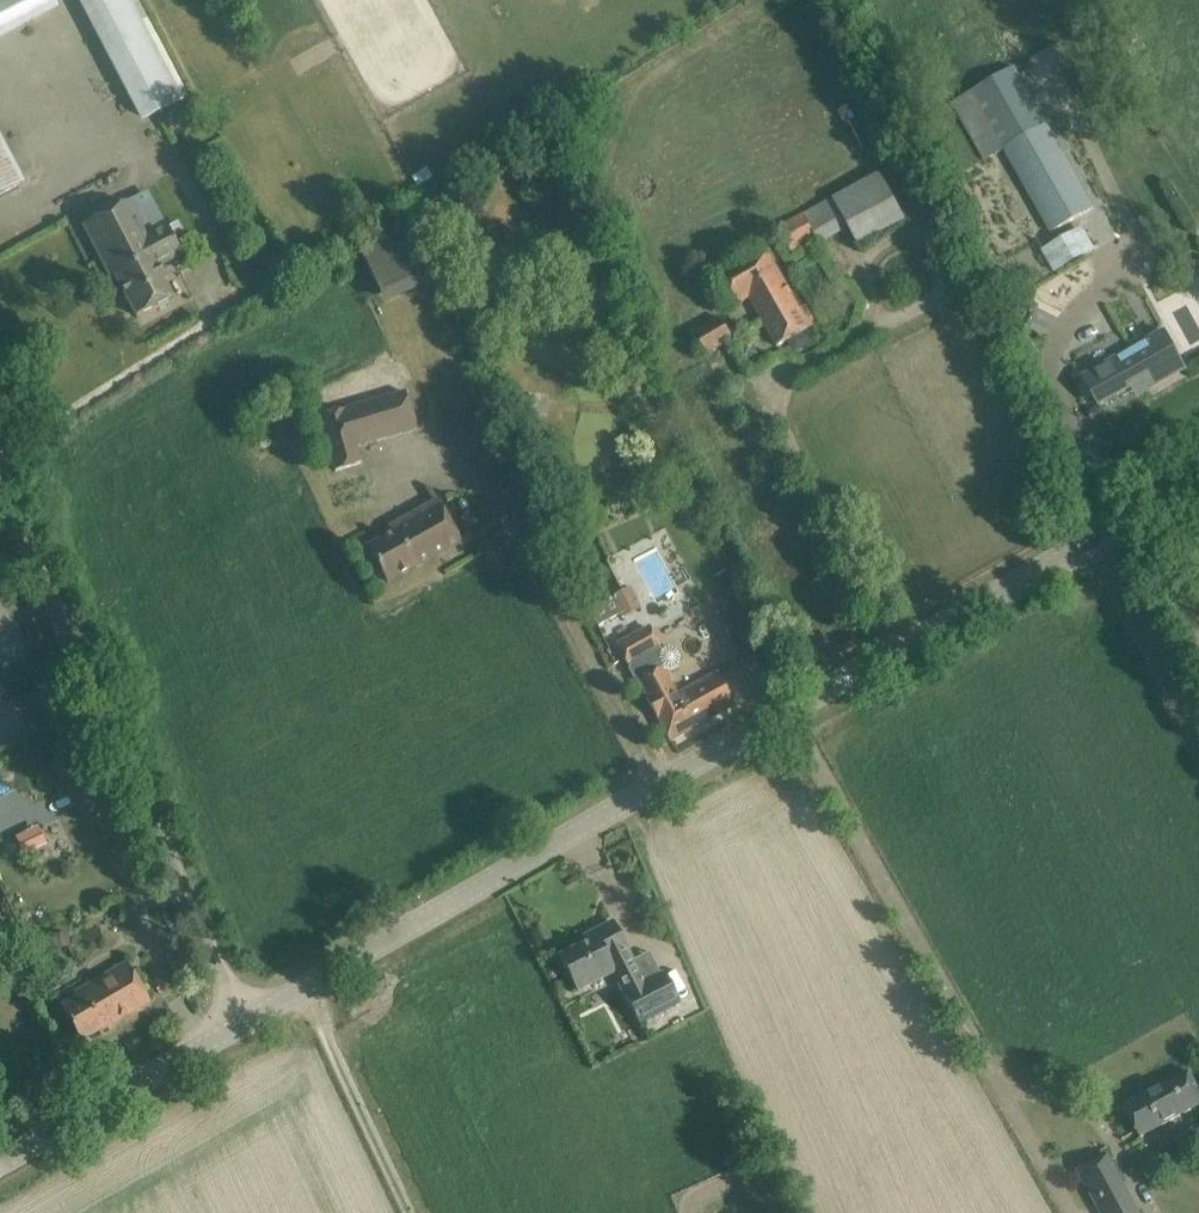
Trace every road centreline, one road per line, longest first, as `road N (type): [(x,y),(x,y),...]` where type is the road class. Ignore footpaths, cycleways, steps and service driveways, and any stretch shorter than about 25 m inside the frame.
road 1 (tertiary): [(242,1020),(1198,477)]
road 2 (unclassified): [(242,1020),(0,491)]
road 3 (tertiary): [(0,1162),(242,1020)]

